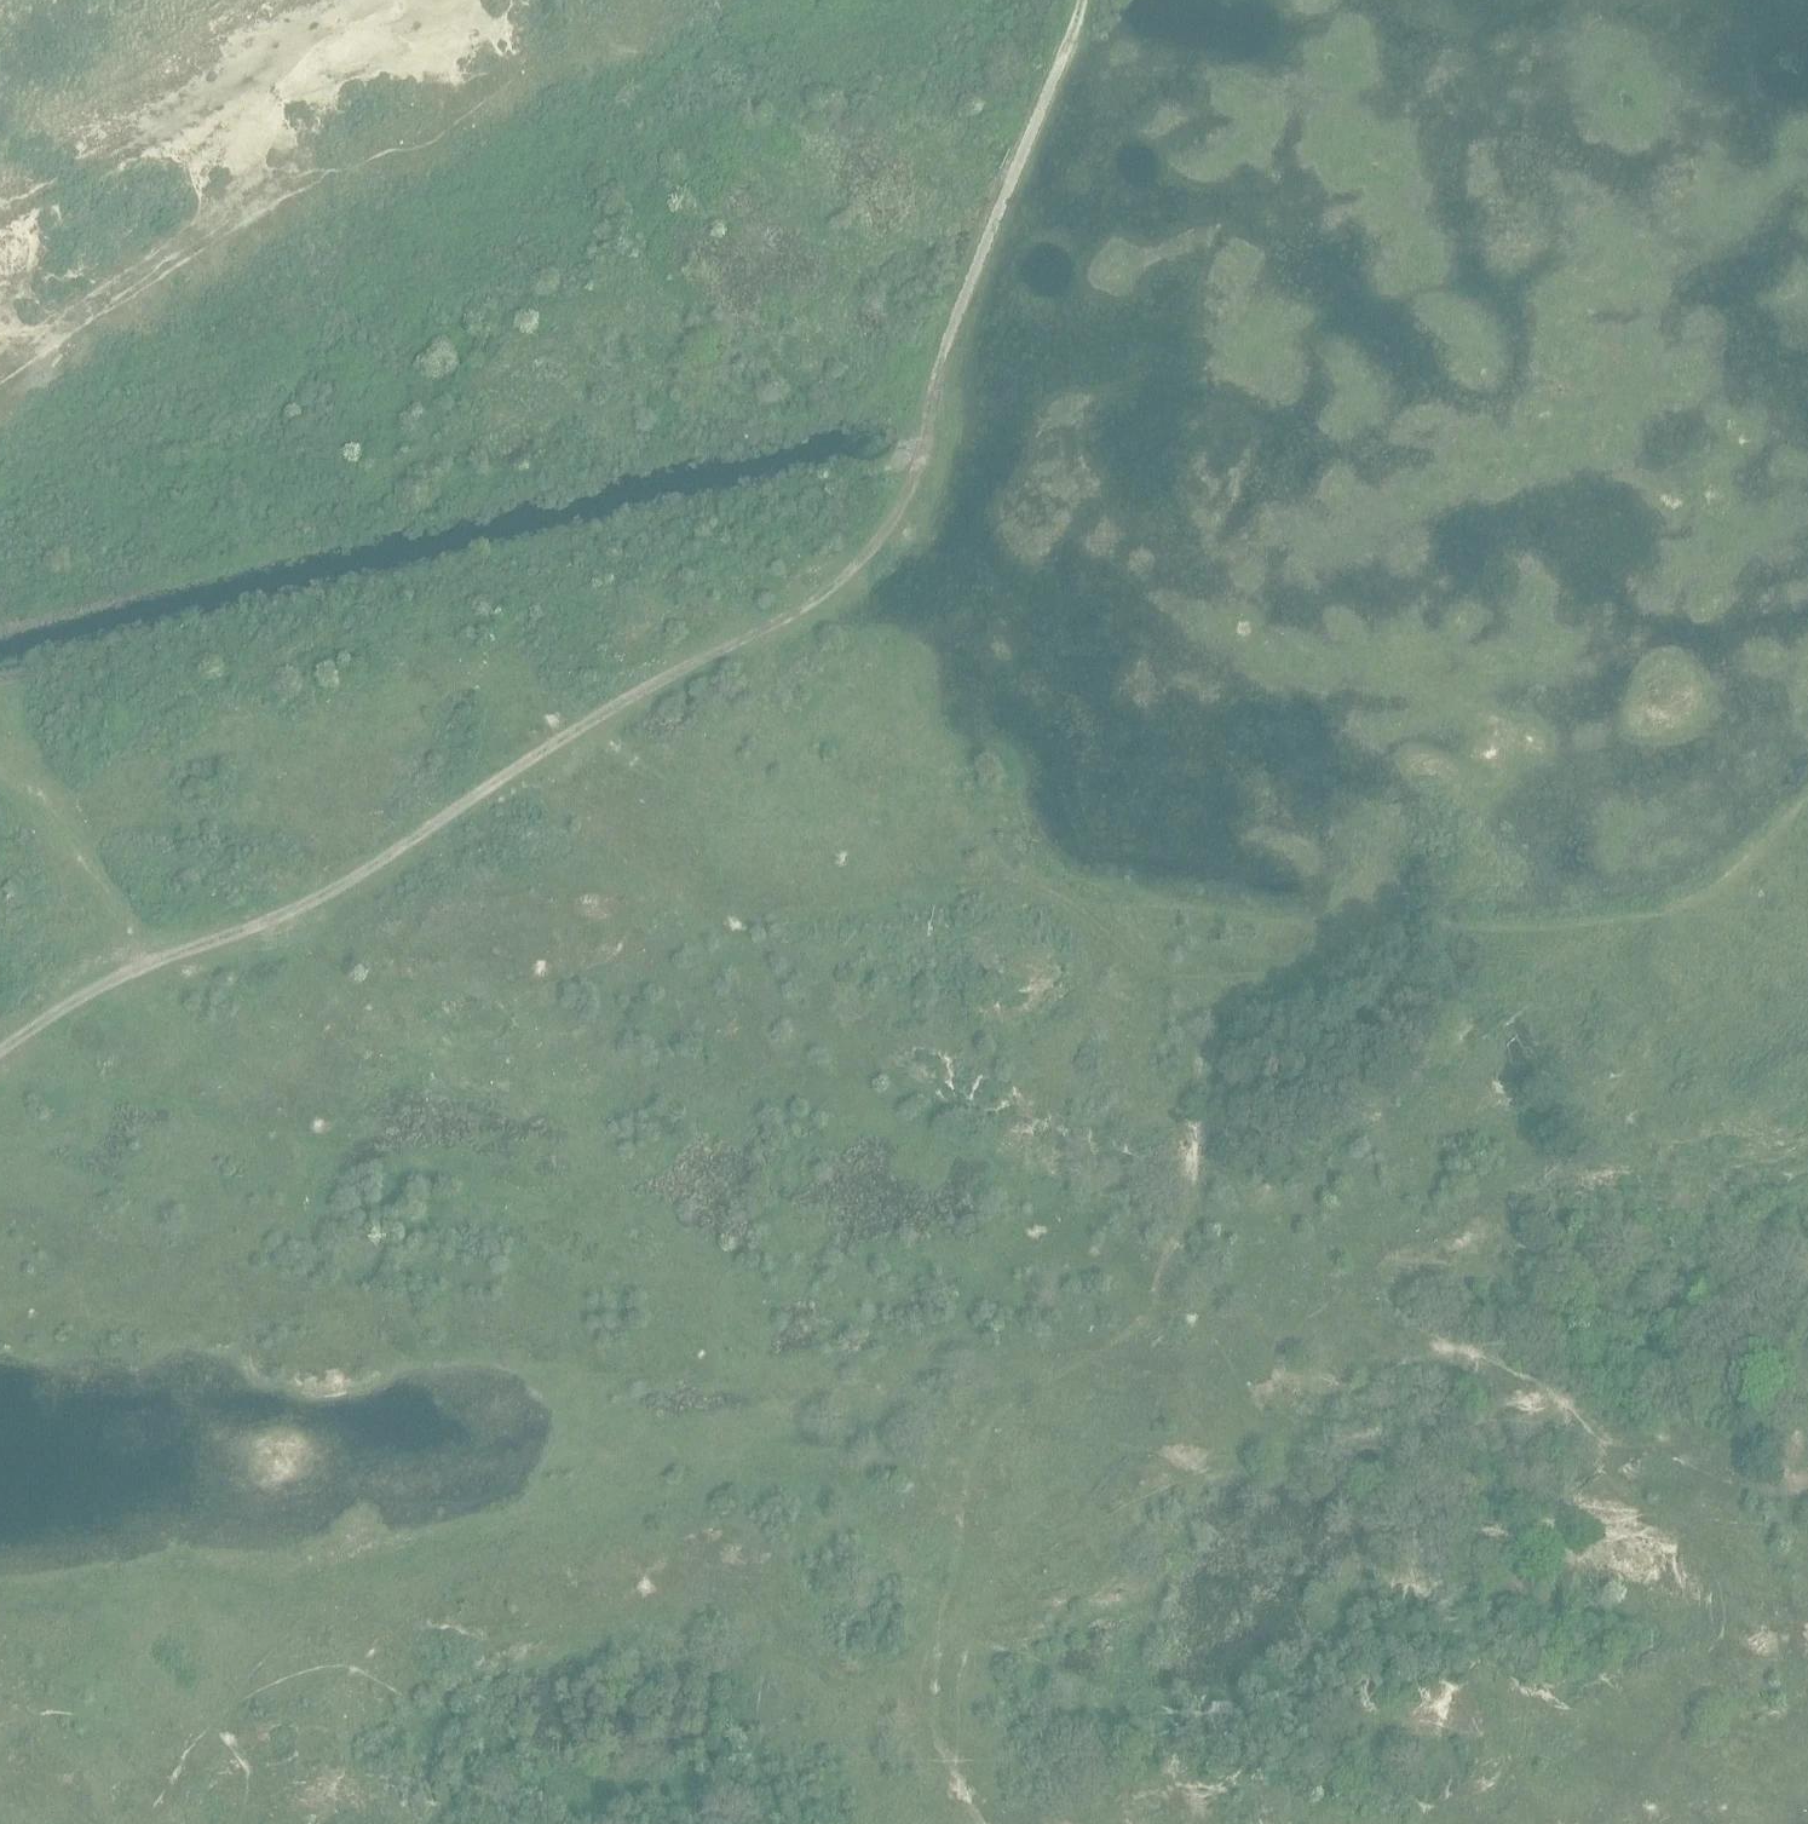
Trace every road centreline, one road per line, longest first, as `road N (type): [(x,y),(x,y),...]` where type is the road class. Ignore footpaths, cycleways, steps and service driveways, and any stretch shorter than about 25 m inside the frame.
road 1 (track): [(1087,0),(949,357),(925,446),(878,543),(842,579),(548,740),(269,916),(132,967),(0,1056)]

